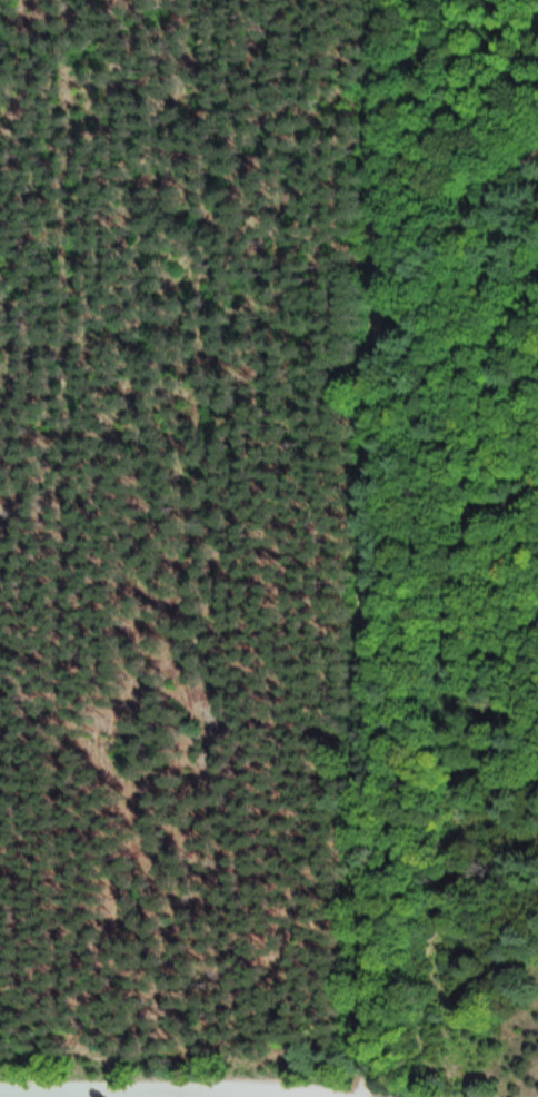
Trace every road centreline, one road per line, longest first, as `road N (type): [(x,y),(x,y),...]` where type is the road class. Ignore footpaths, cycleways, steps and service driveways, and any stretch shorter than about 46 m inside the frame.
road 1 (track): [(362,1096),(357,0)]
road 2 (residential): [(308,1096),(0,1091)]

